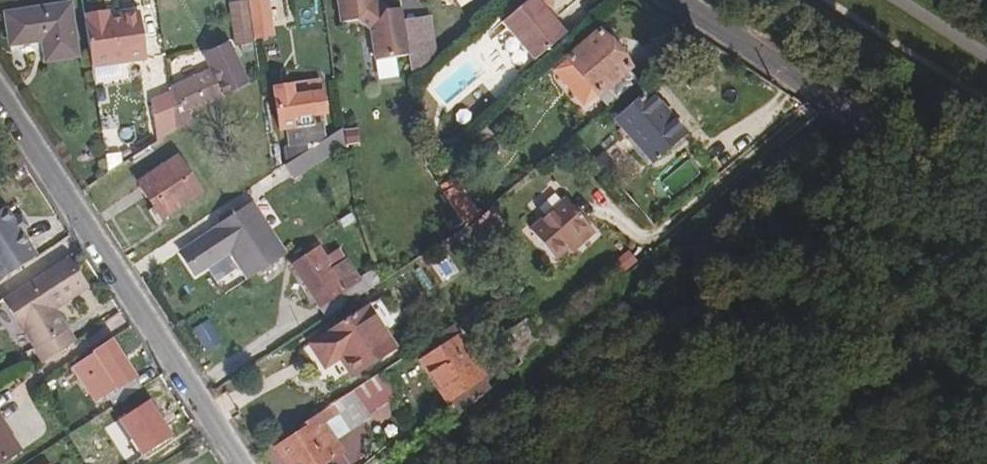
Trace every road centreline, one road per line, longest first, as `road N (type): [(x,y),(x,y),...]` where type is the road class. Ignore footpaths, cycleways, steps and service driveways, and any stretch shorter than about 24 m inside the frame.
road 1 (unclassified): [(0,95),(236,463)]
road 2 (unclassified): [(679,0),(986,197)]

